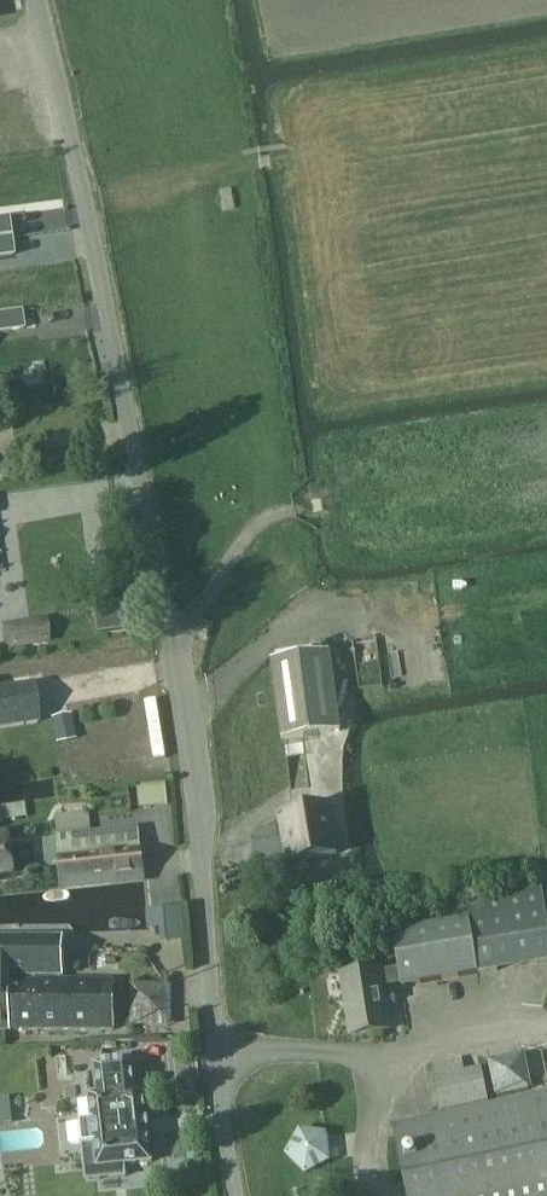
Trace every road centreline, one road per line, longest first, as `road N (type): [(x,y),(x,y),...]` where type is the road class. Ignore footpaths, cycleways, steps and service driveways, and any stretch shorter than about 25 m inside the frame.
road 1 (unclassified): [(238,1195),(155,500),(45,0)]

